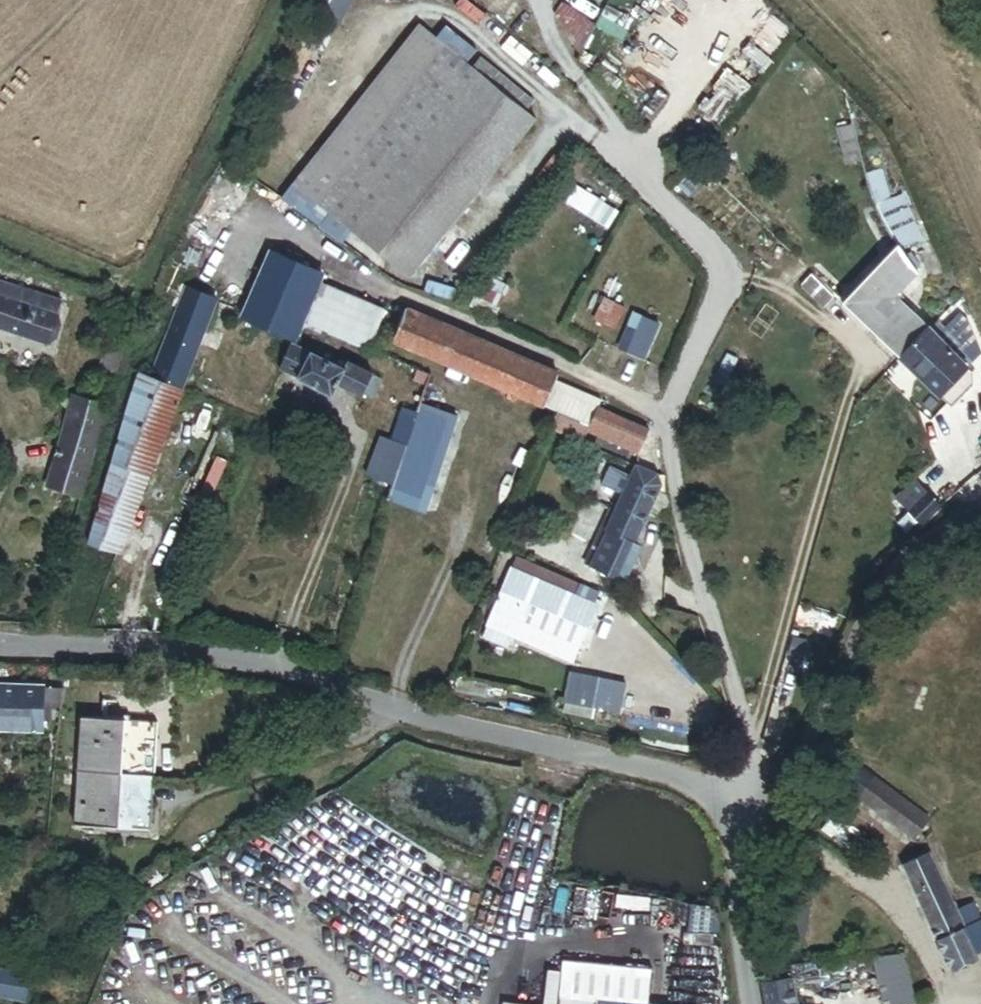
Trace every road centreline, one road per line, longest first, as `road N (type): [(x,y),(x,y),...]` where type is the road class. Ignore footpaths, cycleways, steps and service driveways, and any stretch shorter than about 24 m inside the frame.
road 1 (residential): [(0,648),(253,669),(399,720),(756,803)]
road 2 (residential): [(980,516),(917,532),(882,577),(830,716),(796,770),(756,803)]
road 3 (residential): [(756,803),(744,894),(749,1003)]

